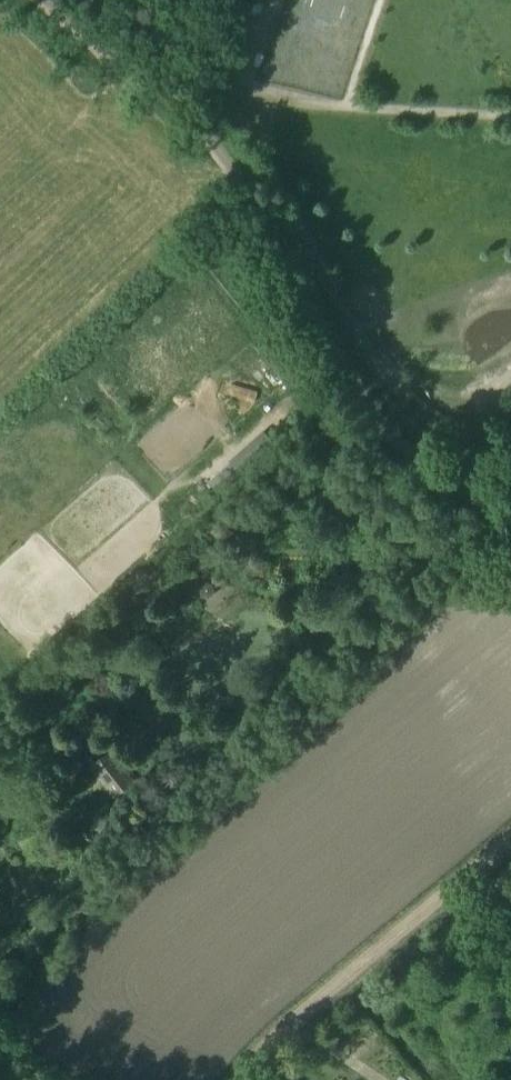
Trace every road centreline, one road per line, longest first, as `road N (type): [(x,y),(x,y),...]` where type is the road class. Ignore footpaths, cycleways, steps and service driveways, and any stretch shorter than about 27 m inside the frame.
road 1 (track): [(36,0),(170,101),(235,184),(350,379),(410,458),(510,504)]
road 2 (track): [(243,1079),(270,1024),(510,839)]

